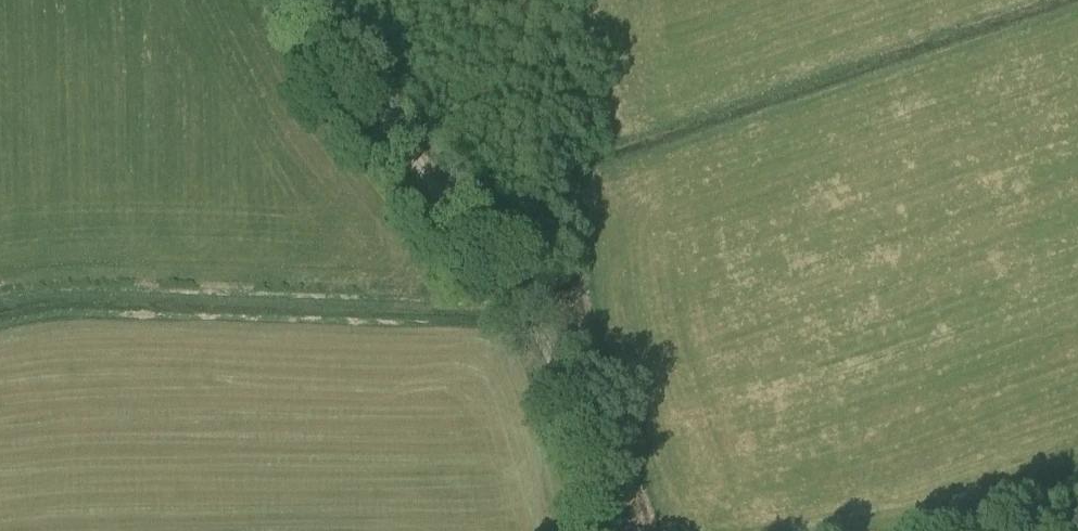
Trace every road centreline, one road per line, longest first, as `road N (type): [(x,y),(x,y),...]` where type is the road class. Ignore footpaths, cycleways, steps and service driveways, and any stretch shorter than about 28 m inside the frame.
road 1 (track): [(605,530),(562,386),(518,304),(300,0)]

